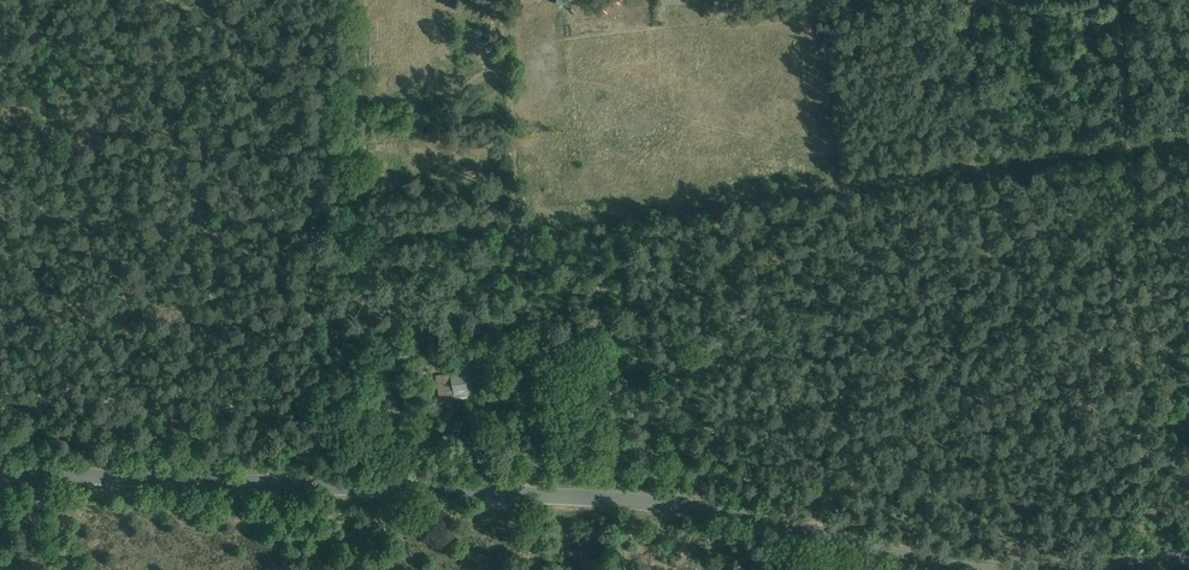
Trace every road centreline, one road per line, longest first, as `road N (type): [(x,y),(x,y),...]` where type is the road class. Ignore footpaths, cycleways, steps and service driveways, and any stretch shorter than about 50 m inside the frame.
road 1 (unclassified): [(957,569),(646,502),(0,471)]
road 2 (track): [(1132,162),(1147,562)]
road 3 (track): [(1132,162),(1121,0)]

